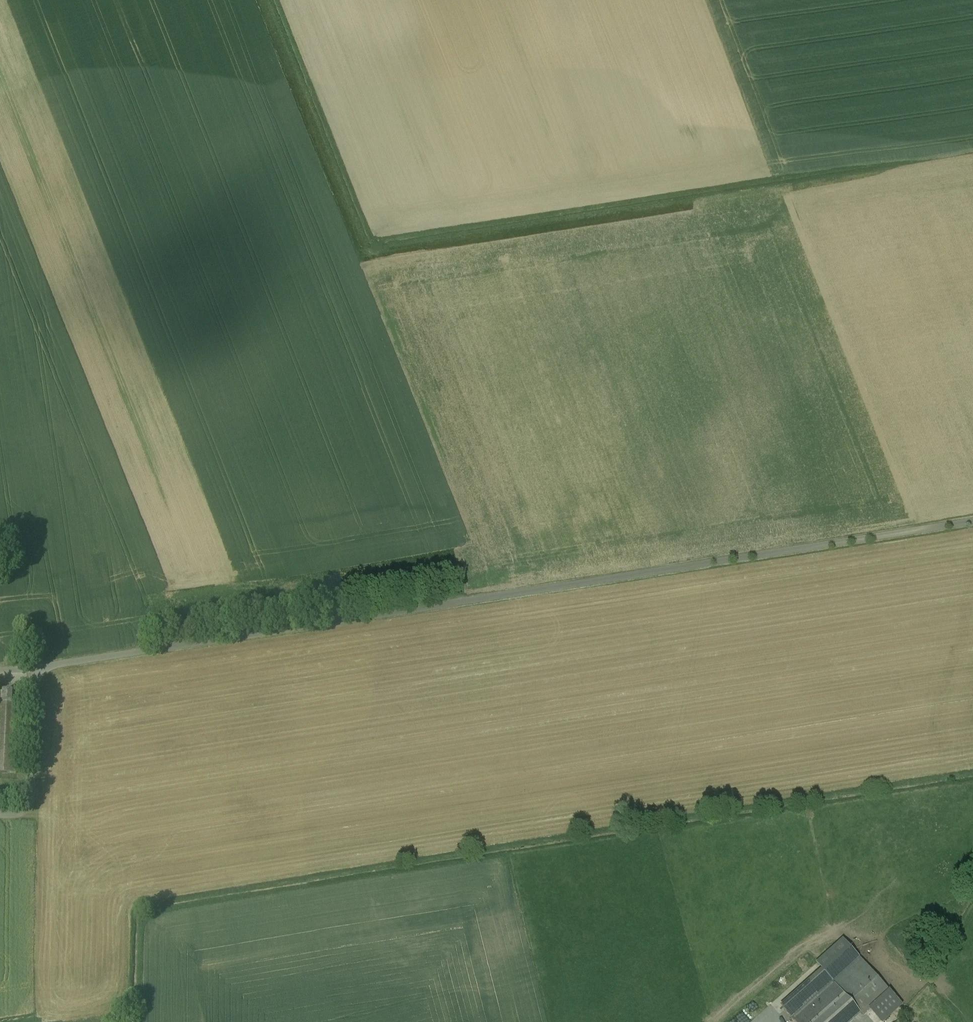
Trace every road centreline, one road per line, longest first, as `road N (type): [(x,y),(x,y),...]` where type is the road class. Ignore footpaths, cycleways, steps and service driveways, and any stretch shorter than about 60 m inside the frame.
road 1 (unclassified): [(0,815),(27,807),(31,790),(41,669),(972,520)]

